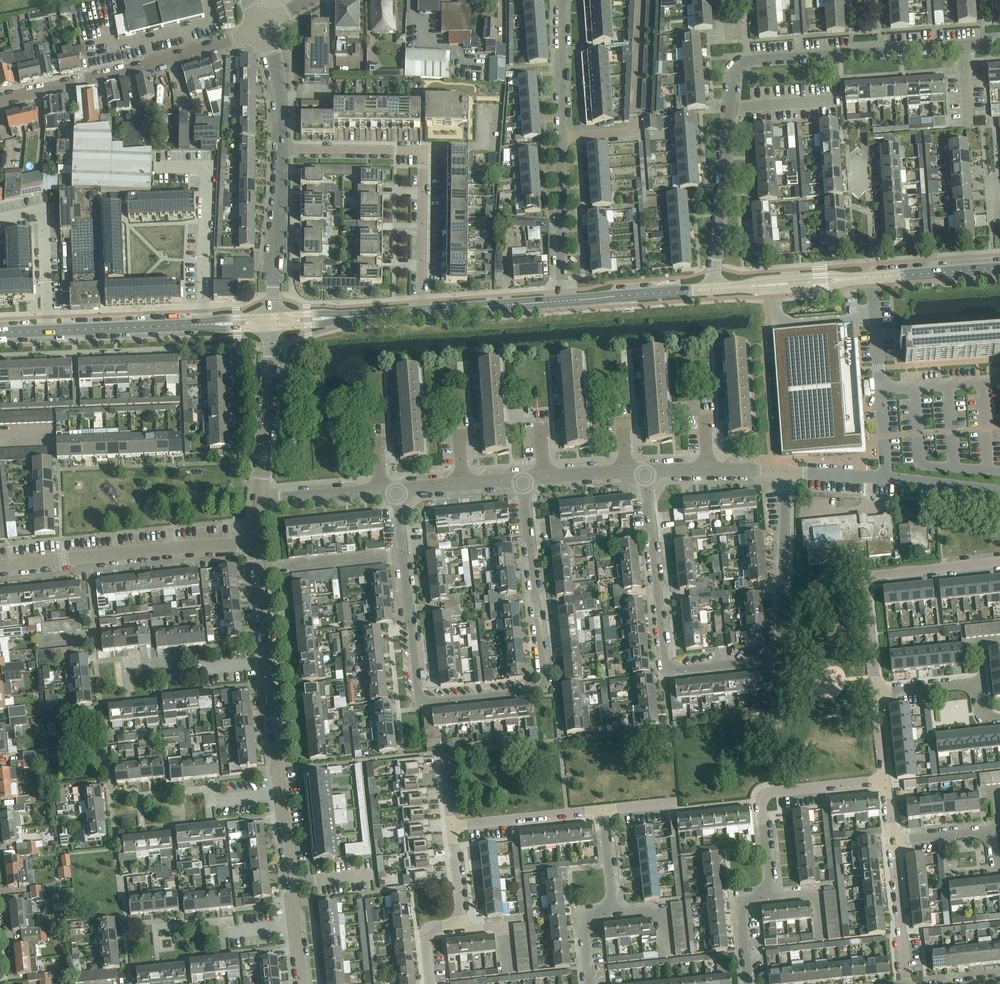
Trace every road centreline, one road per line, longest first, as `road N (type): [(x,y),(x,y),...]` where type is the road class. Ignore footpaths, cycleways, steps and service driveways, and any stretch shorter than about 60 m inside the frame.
road 1 (residential): [(645,471),(664,662),(673,666),(776,651),(787,472)]
road 2 (residential): [(712,288),(739,66),(999,43)]
road 3 (residential): [(523,478),(538,681),(419,690),(402,555)]
road 4 (residential): [(301,983),(257,569)]
road 5 (residential): [(749,983),(741,912),(744,899),(770,884),(763,799),(772,792),(885,780)]
road 6 (residential): [(561,300),(560,0)]
road 7 (unclassified): [(0,332),(273,322)]
road 8 (residential): [(0,99),(168,60),(260,25)]
road 9 (residential): [(0,566),(255,544)]
road 10 (residential): [(876,693),(867,581),(999,562)]
road 11 (residential): [(590,983),(587,919),(611,911),(603,809)]
road 12 (residential): [(430,983),(430,933),(459,924),(461,914),(451,826)]
road 13 (residential): [(260,500),(273,322)]
road 14 (residential): [(273,322),(280,148)]
road 15 (residential): [(423,151),(422,311)]
road 16 (residential): [(603,809),(451,826)]
road 17 (unclassified): [(561,300),(712,288)]
road 18 (unclassified): [(273,322),(422,311)]
road 19 (residential): [(257,569),(402,555)]
road 20 (residential): [(906,983),(891,840)]
road 21 (residential): [(999,718),(987,716),(975,686),(876,693)]
road 22 (residential): [(280,148),(423,151)]
road 23 (unclassified): [(422,311),(561,300)]
road 24 (residential): [(999,863),(987,834),(891,840)]
road 25 (residential): [(872,277),(999,268)]
road 26 (residential): [(280,148),(279,87),(260,25)]
road 27 (residential): [(260,500),(380,490)]

